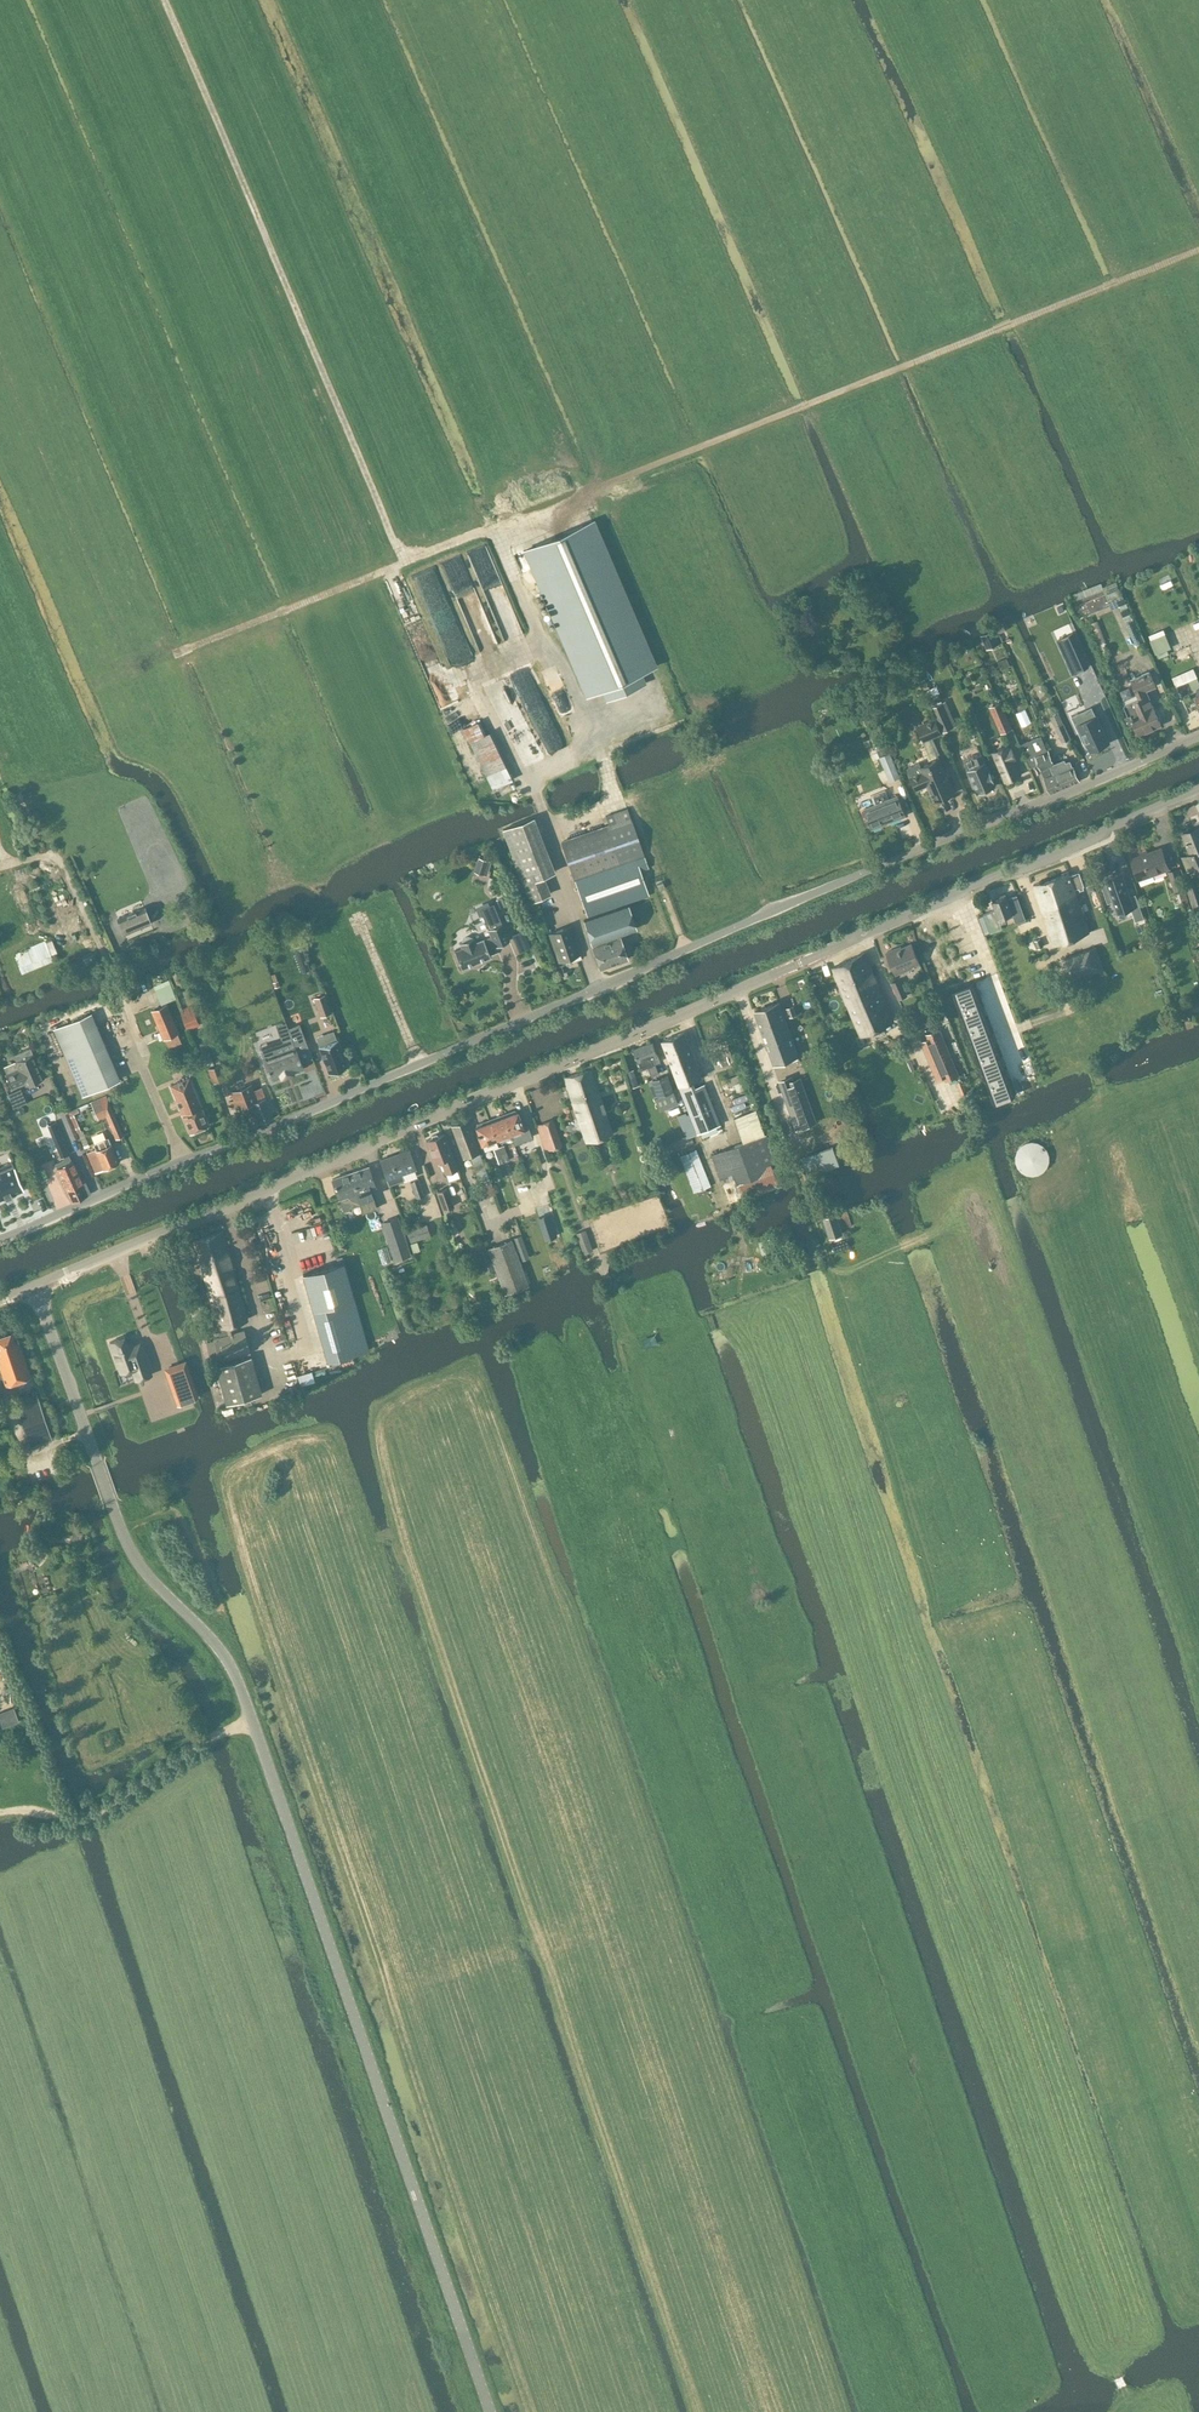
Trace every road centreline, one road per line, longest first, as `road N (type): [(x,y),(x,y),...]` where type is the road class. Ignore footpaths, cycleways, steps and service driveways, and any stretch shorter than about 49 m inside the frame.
road 1 (unclassified): [(0,1239),(1198,736)]
road 2 (tertiary): [(33,1289),(1198,789)]
road 3 (unclassified): [(488,2411),(235,1677),(136,1562),(33,1289)]
road 4 (track): [(547,818),(404,562),(166,0)]
road 5 (track): [(181,1164),(113,1002),(110,967),(53,851),(6,863),(0,839)]

